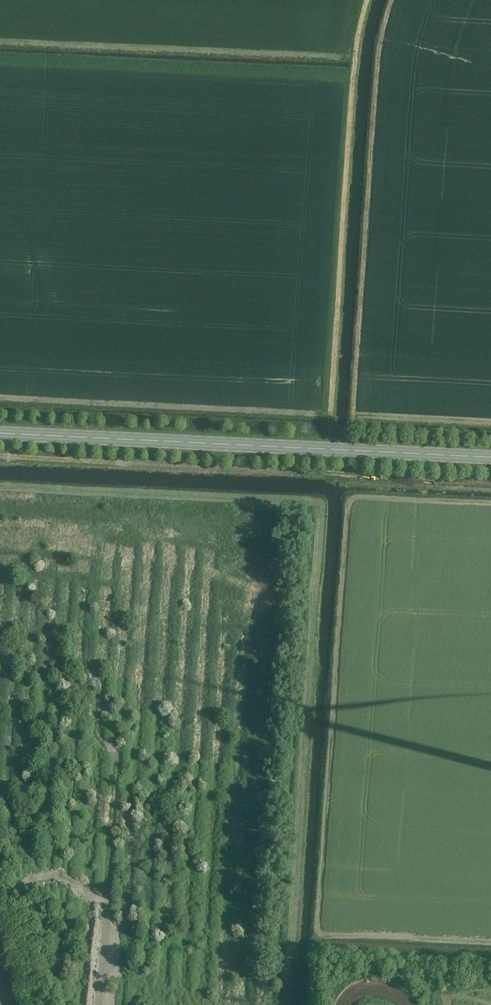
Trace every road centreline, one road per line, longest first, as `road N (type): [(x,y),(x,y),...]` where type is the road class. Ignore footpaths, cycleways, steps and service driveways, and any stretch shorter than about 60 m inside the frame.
road 1 (primary): [(490,457),(0,433)]

